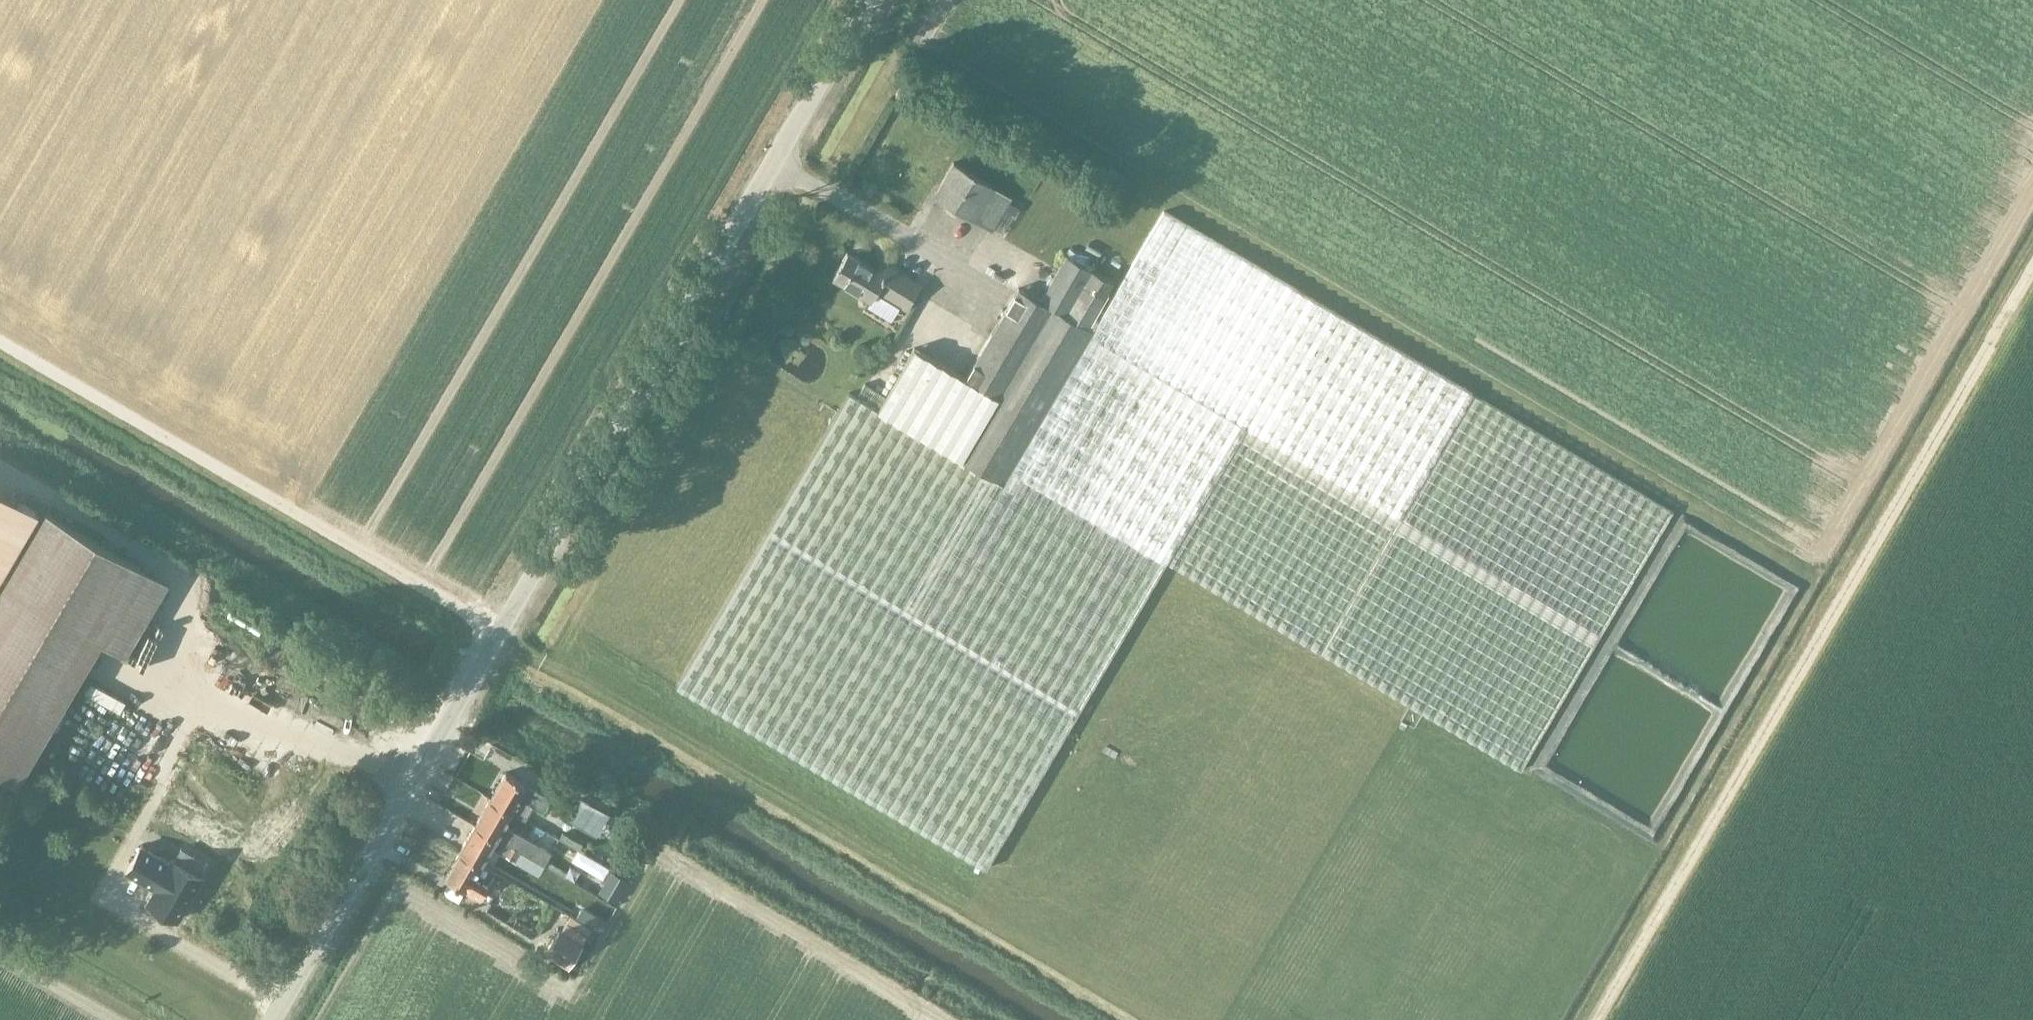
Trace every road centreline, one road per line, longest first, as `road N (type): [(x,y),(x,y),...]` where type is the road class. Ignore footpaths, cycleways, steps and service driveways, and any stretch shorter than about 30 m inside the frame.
road 1 (unclassified): [(273,1019),(868,0)]

